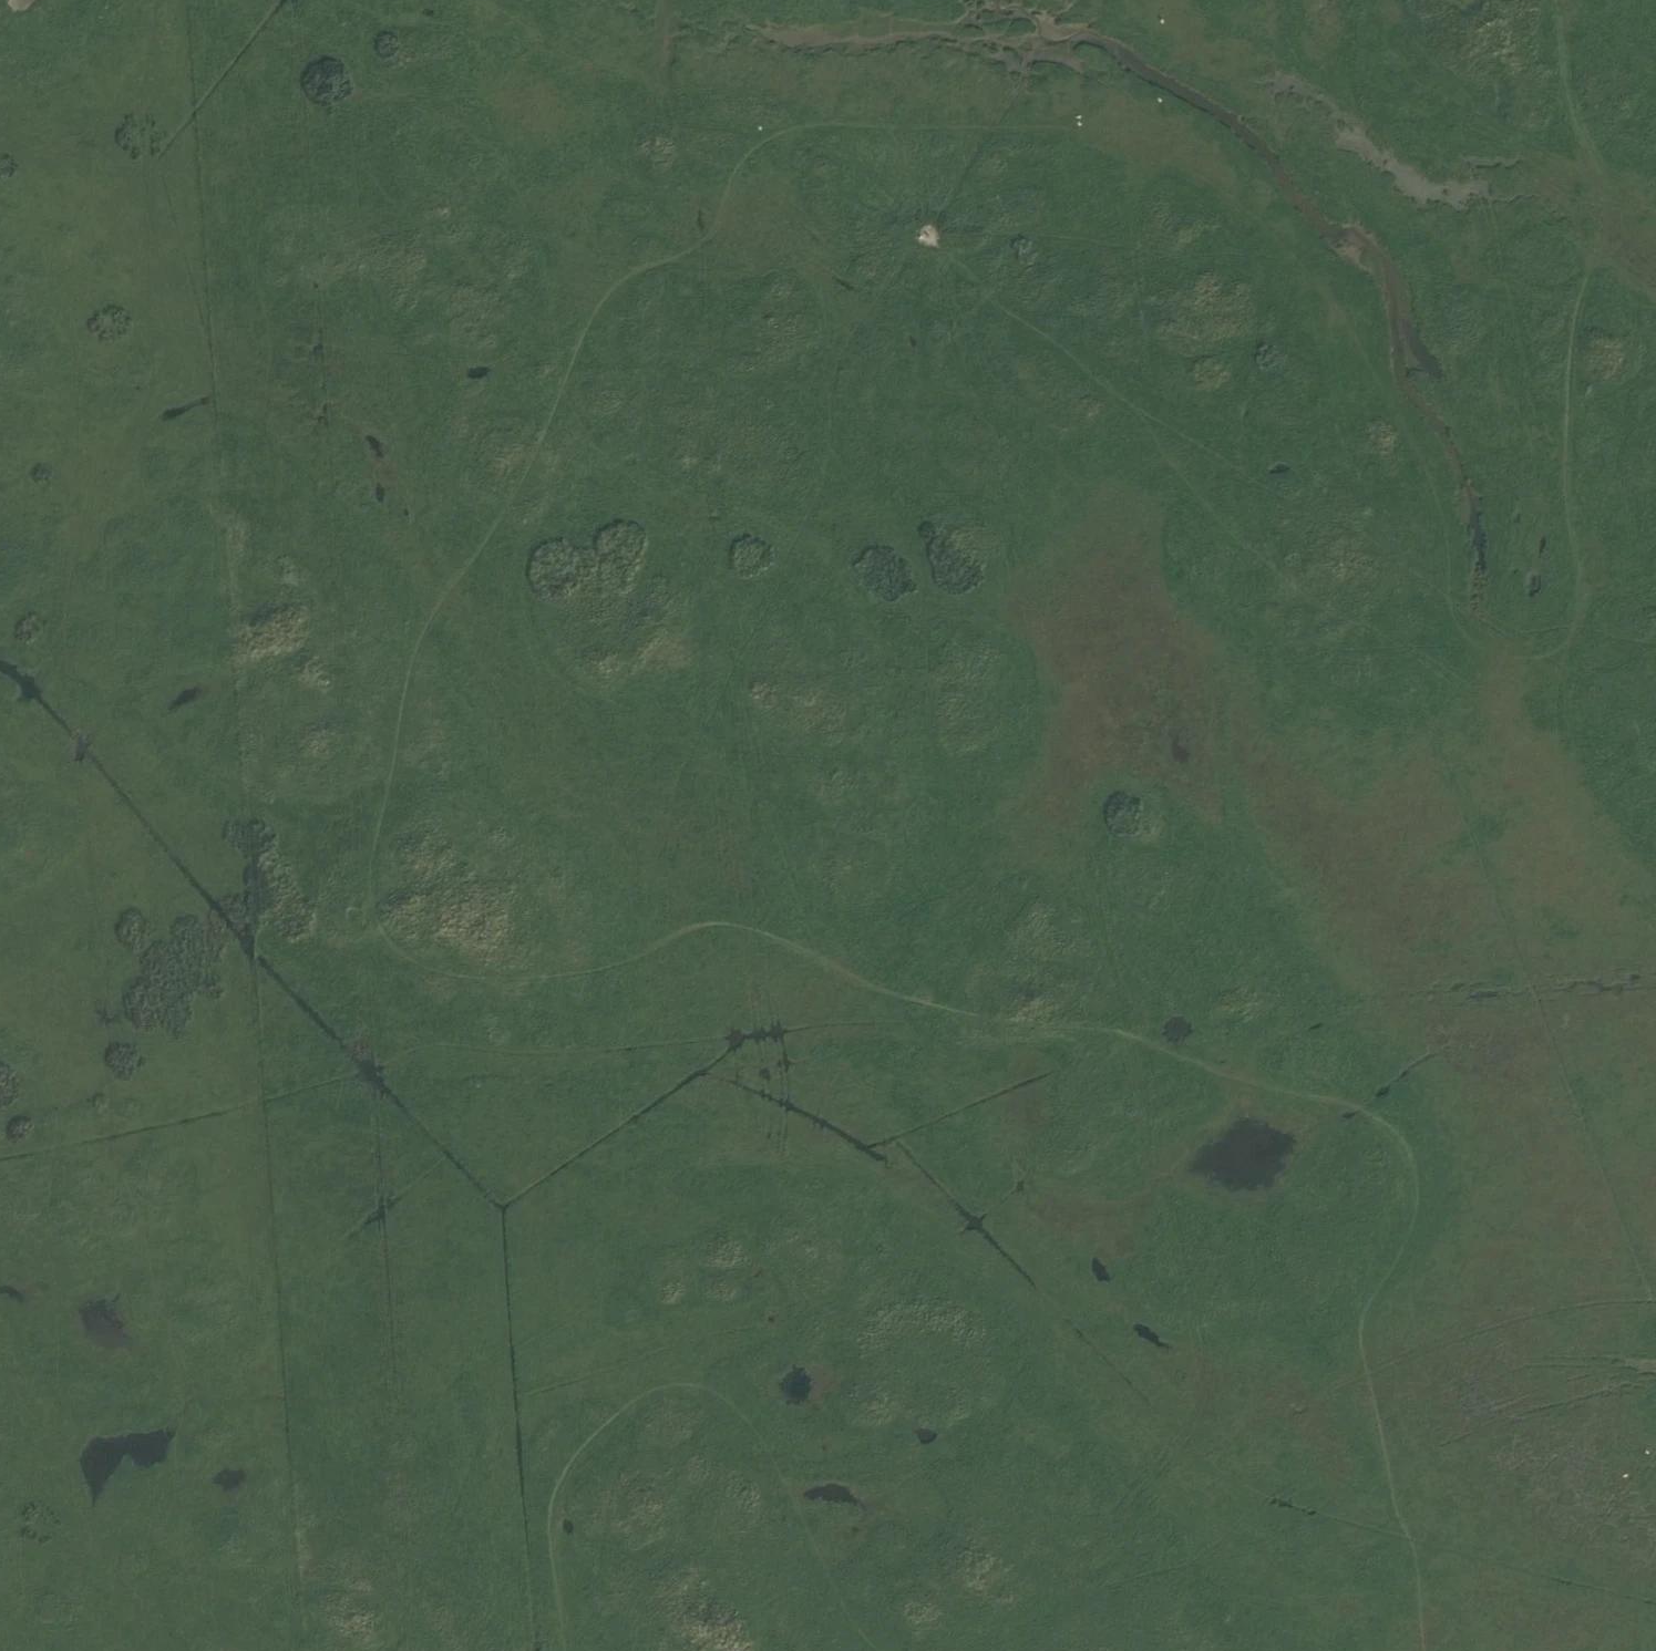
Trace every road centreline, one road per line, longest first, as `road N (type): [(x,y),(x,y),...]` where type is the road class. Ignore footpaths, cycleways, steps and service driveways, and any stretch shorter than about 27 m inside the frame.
road 1 (track): [(1392,0),(1407,36),(1477,112),(1587,177),(1628,268),(1655,298)]

